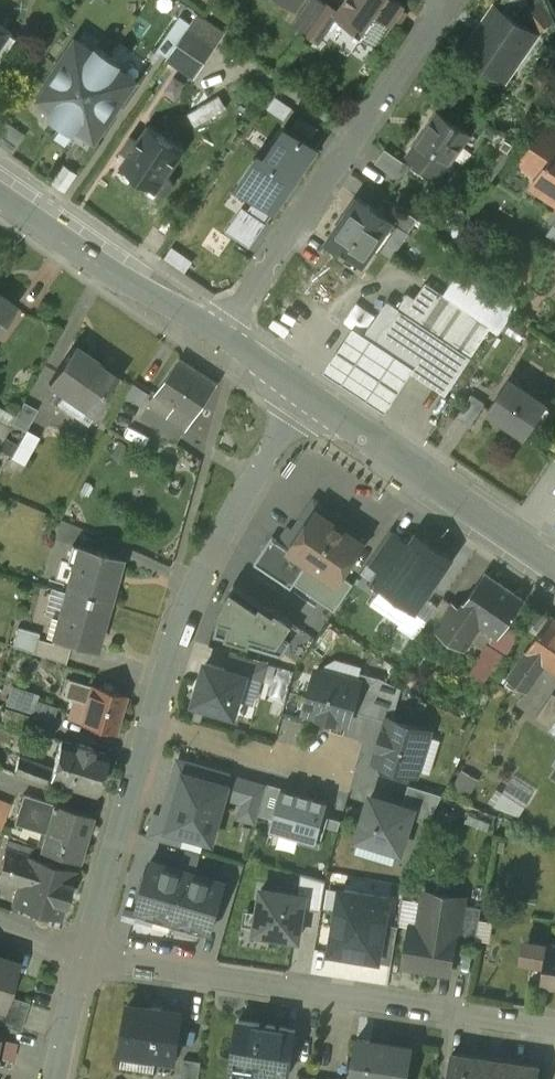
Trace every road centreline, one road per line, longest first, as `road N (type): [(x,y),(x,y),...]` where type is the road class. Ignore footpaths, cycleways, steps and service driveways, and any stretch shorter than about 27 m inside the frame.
road 1 (residential): [(554,1029),(84,957)]
road 2 (residential): [(221,335),(449,0)]
road 3 (residential): [(304,395),(210,553),(149,719)]
road 4 (secondary): [(304,395),(554,572)]
road 5 (secondary): [(0,198),(119,279),(221,335)]
road 6 (residential): [(149,719),(84,957)]
road 7 (residential): [(149,719),(331,778)]
road 8 (residential): [(84,957),(54,1078)]

